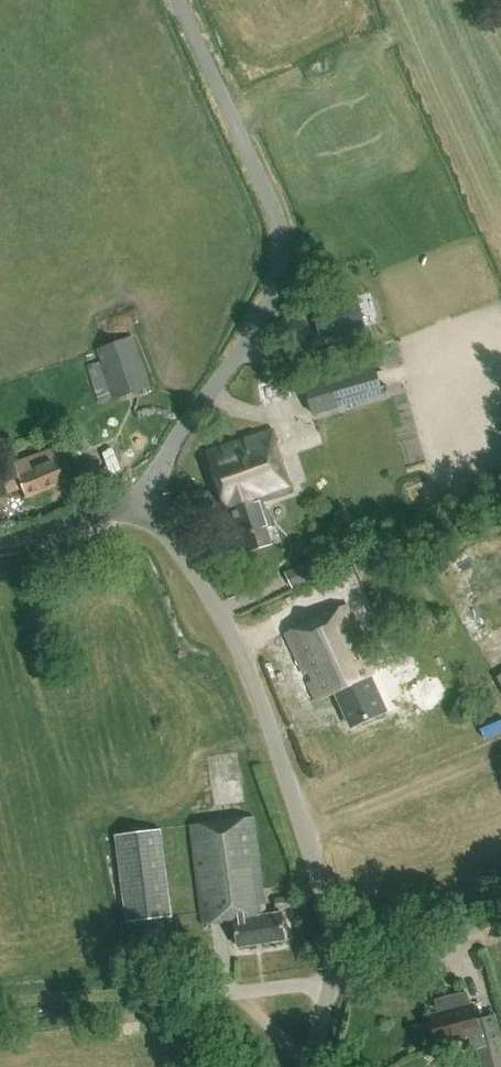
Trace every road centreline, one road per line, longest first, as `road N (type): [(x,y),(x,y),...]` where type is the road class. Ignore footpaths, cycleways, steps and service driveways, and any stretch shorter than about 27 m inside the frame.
road 1 (unclassified): [(313,1066),(334,958),(308,844),(253,683),(185,558),(143,506)]
road 2 (unclassified): [(143,506),(169,448),(269,302),(281,263),(278,223),(176,0)]
road 3 (track): [(326,987),(365,961),(500,923)]
road 4 (unclassified): [(0,546),(143,506)]

